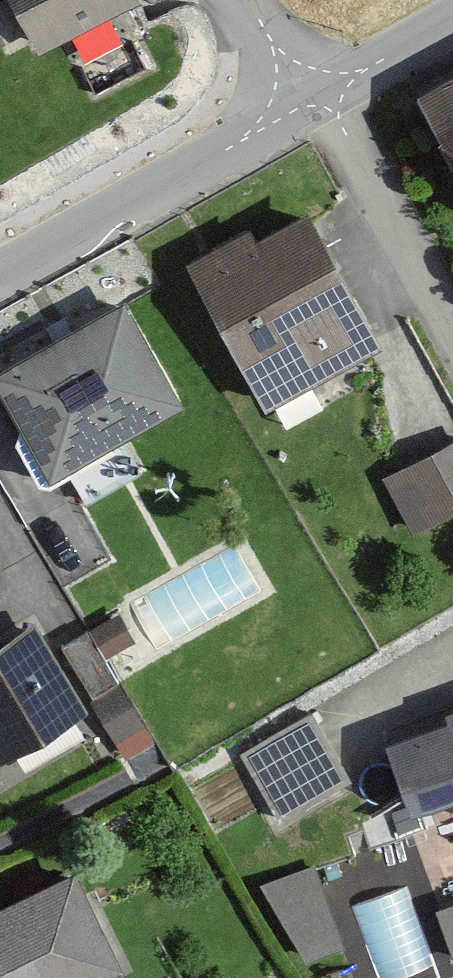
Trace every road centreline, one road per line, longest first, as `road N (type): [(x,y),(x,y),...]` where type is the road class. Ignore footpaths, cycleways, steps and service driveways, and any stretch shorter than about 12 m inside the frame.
road 1 (residential): [(313,99),(0,285)]
road 2 (residential): [(313,99),(358,160),(452,340)]
road 3 (residential): [(452,18),(313,99)]

